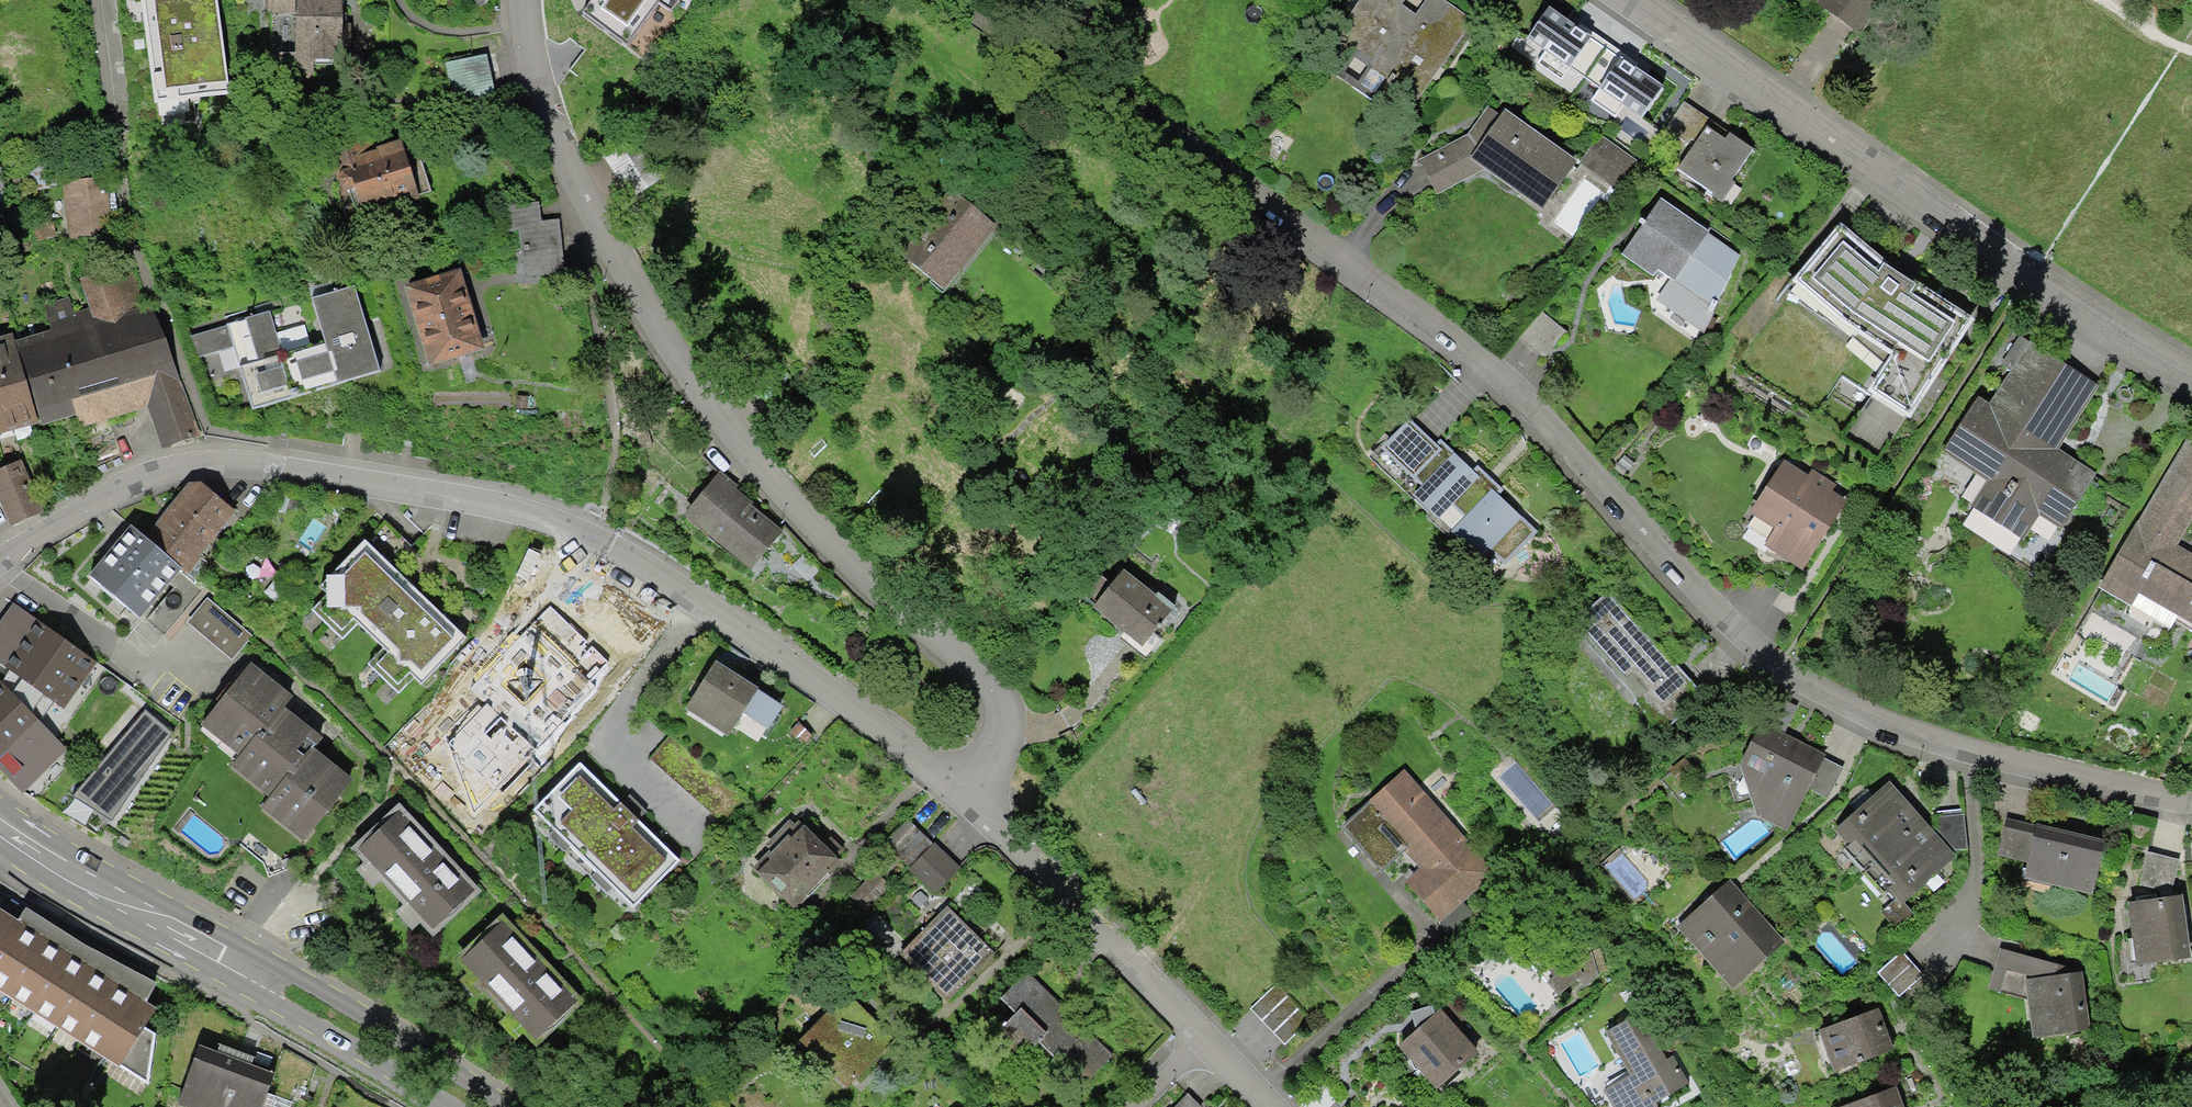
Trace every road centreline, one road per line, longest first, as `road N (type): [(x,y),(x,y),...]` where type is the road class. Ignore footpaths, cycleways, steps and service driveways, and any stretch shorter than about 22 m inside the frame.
road 1 (residential): [(1117,0),(1101,69),(1531,388),(1764,659),(1829,701),(2155,806),(2191,811)]
road 2 (residential): [(960,794),(875,721),(715,611),(550,516),(268,466),(188,468),(126,492),(0,573)]
road 3 (residential): [(522,0),(519,26),(542,135),(656,341),(832,562),(1004,718),(998,754),(960,794)]
road 4 (residential): [(1642,0),(2035,274),(2191,357)]
road 5 (secondary): [(0,824),(467,1106)]
road 6 (residential): [(1272,1106),(1143,965),(960,794)]

